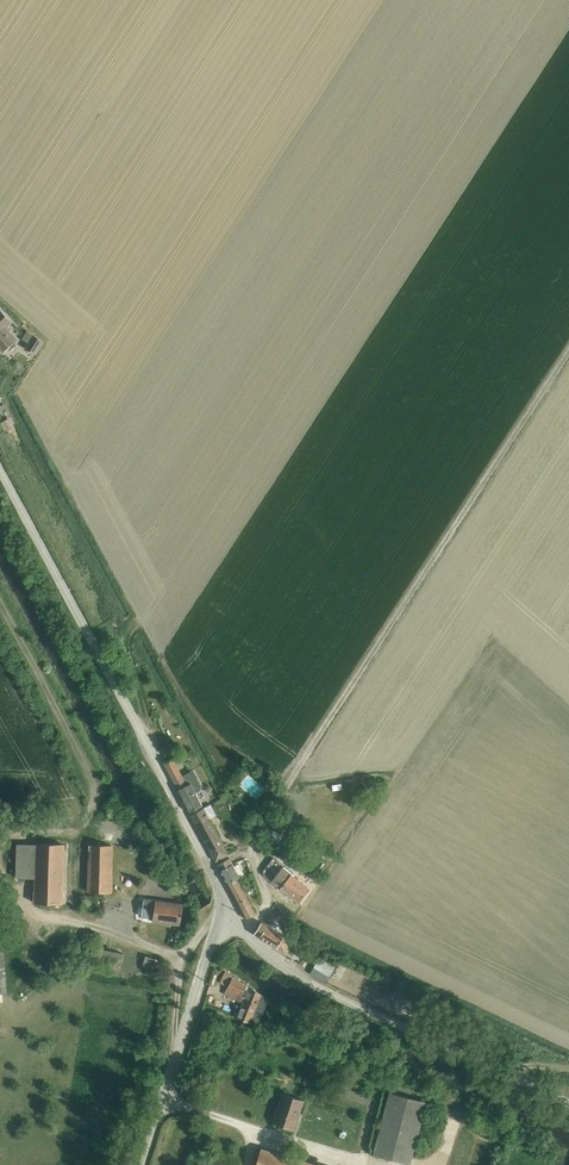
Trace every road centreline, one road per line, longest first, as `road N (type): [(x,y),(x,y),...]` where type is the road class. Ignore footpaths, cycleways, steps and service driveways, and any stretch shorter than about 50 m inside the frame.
road 1 (track): [(568,350),(260,829),(253,857),(266,904),(243,931)]
road 2 (tertiary): [(220,912),(213,874),(0,467)]
road 3 (unclassified): [(568,1104),(310,983),(220,912)]
road 4 (track): [(0,847),(22,835),(81,832),(96,792),(0,604)]
road 5 (tertiary): [(143,1164),(220,912)]

